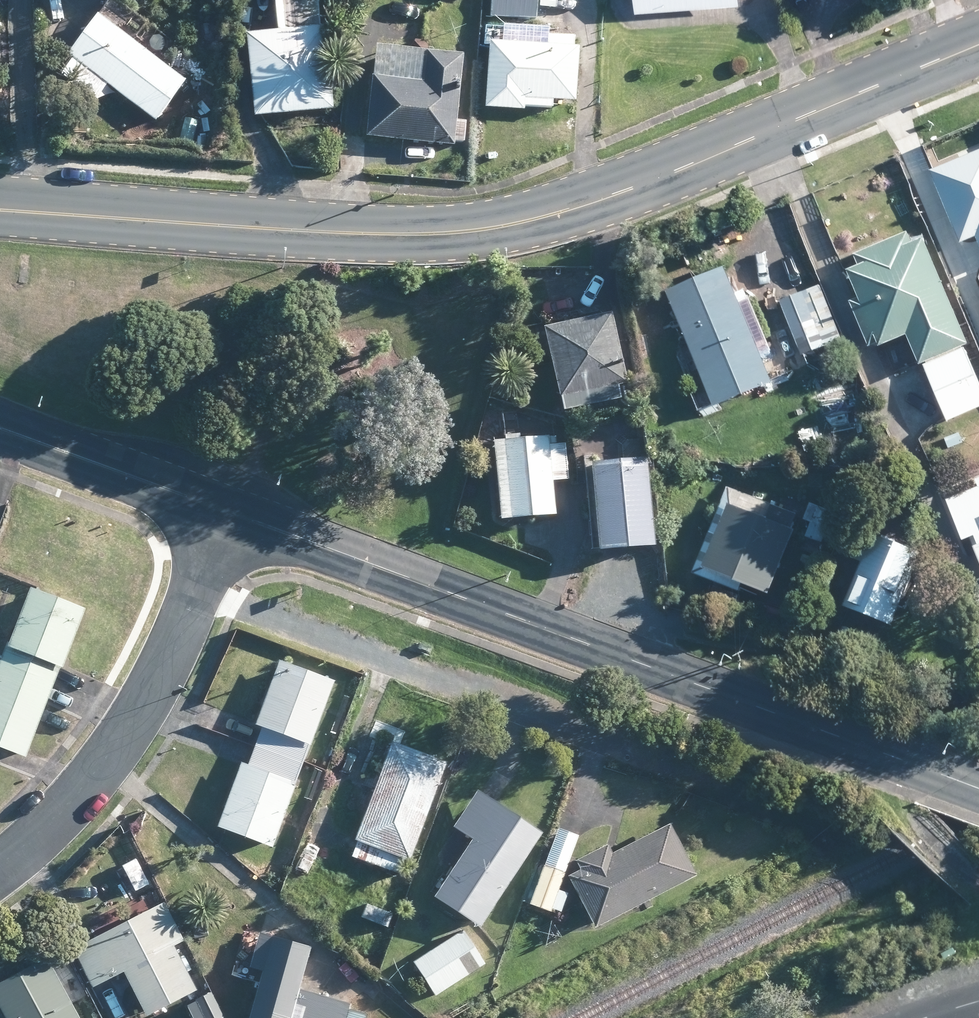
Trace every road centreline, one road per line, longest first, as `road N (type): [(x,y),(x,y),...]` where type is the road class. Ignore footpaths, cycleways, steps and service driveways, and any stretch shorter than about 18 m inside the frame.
road 1 (secondary): [(978,42),(626,191),(516,226),(362,234),(0,208)]
road 2 (secondary): [(978,791),(232,517)]
road 3 (residential): [(0,872),(88,788),(144,713),(232,517)]
road 4 (secondary): [(232,517),(0,432)]
road 5 (track): [(830,736),(978,894)]

